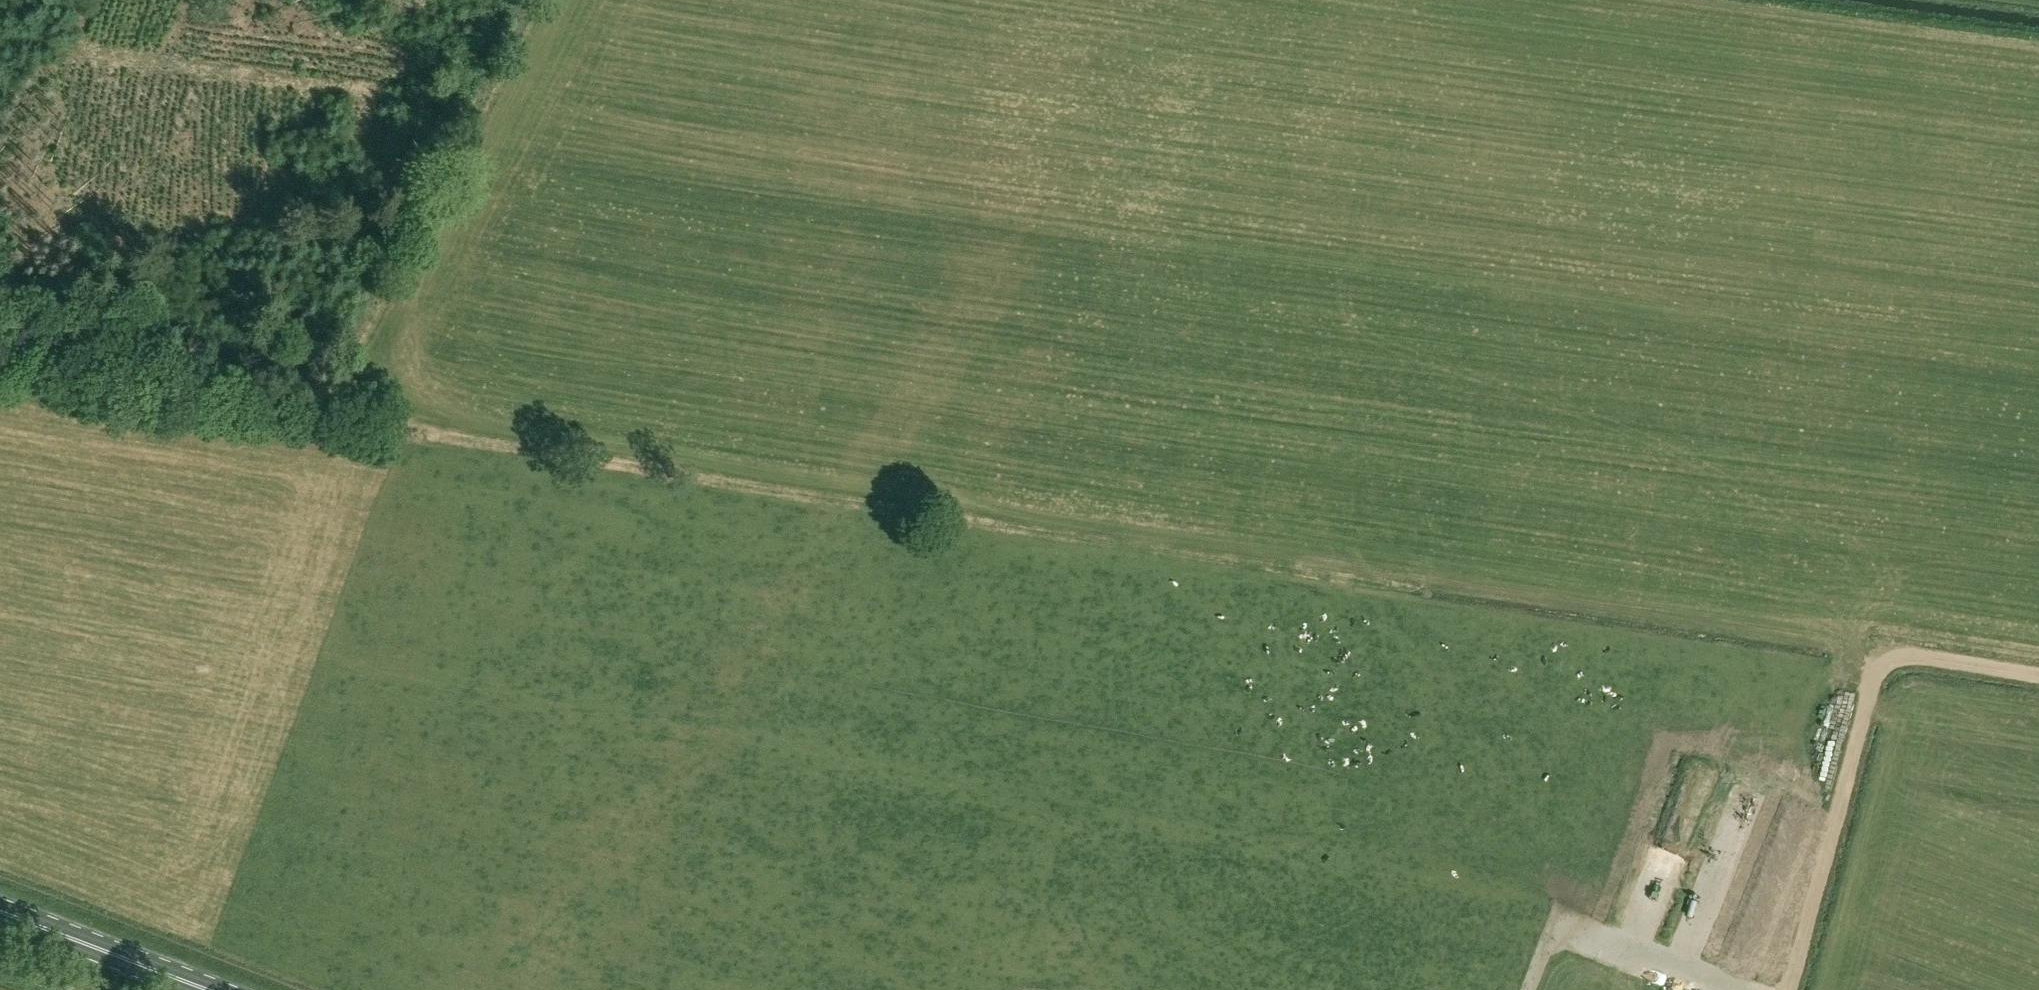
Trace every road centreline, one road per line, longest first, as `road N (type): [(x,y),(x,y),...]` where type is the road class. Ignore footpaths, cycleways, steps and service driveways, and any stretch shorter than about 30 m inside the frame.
road 1 (track): [(1789,989),(1877,671),(1894,656),(2038,675)]
road 2 (primary): [(209,989),(0,911)]

